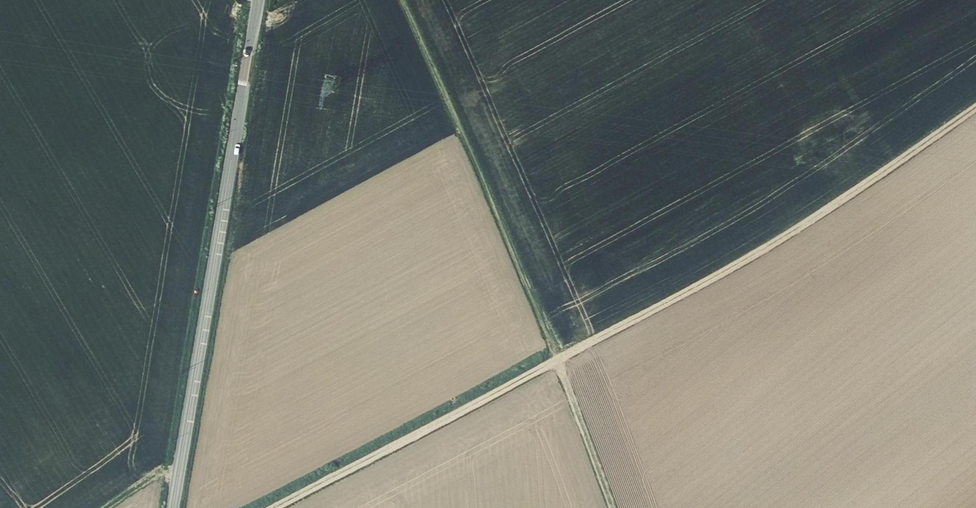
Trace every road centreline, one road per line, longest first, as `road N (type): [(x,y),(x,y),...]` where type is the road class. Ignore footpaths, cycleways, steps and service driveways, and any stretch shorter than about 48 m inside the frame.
road 1 (tertiary): [(173,507),(259,0)]
road 2 (track): [(975,113),(881,178),(561,358)]
road 3 (track): [(561,358),(402,0)]
road 4 (track): [(561,358),(273,507)]
road 5 (track): [(561,358),(613,507)]

